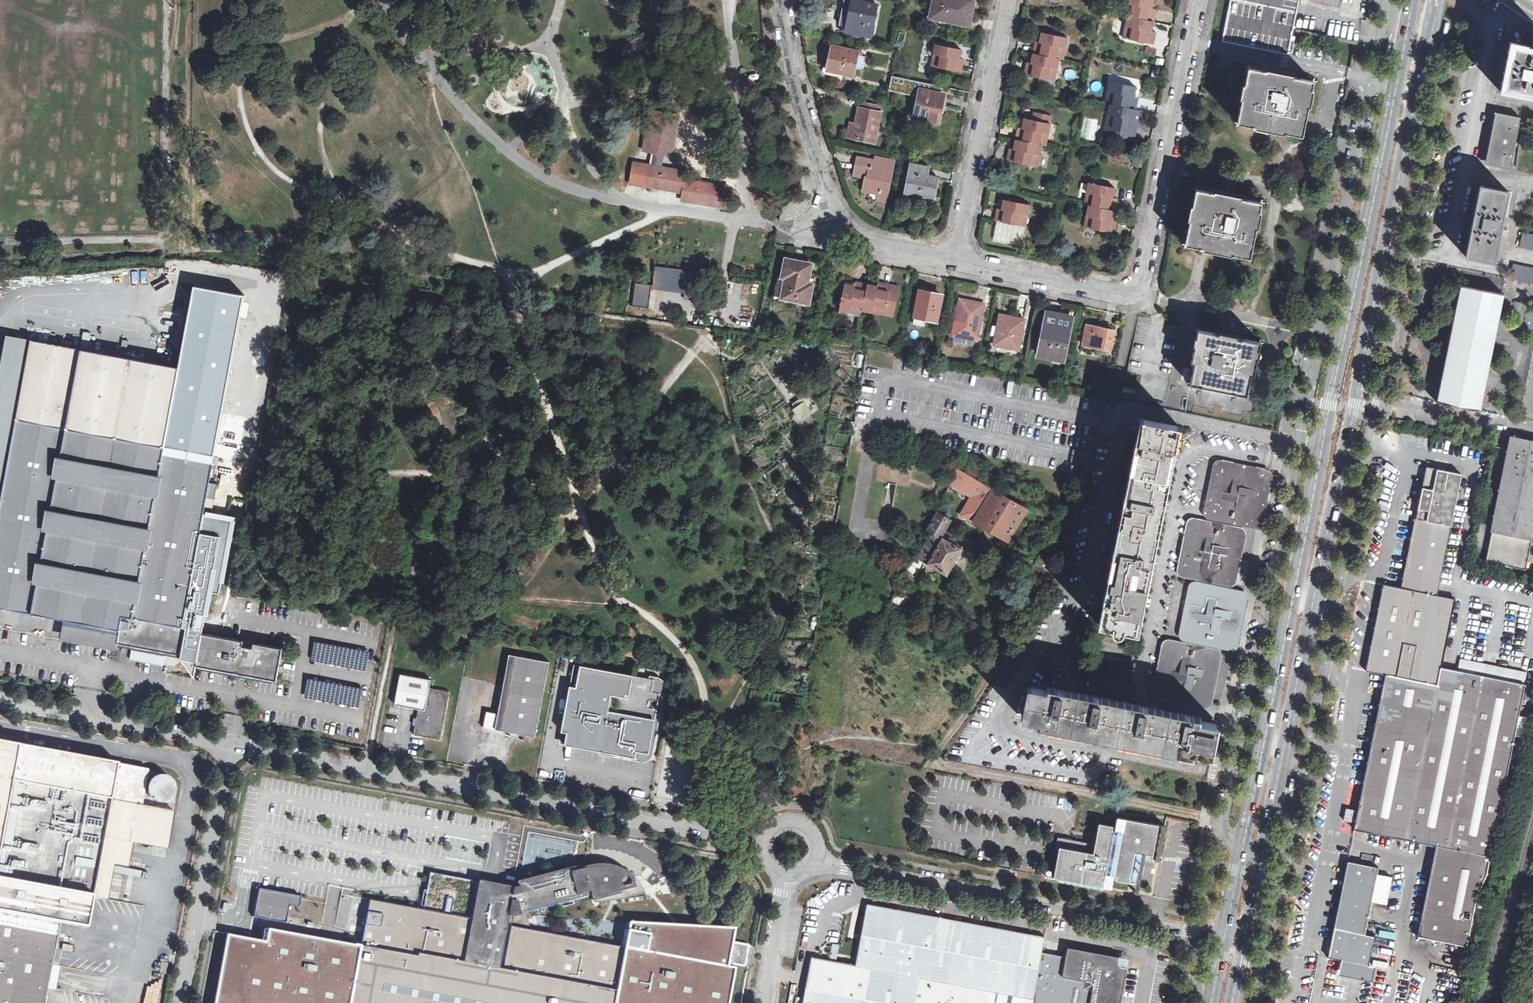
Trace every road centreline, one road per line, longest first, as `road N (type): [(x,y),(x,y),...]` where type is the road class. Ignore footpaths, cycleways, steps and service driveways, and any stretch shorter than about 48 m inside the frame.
road 1 (primary): [(1247,939),(1440,0)]
road 2 (primary): [(1412,0),(1224,934)]
road 3 (unclassified): [(232,744),(763,842)]
road 4 (residential): [(953,262),(1137,298),(1199,0)]
road 5 (unclassified): [(814,861),(1224,934)]
road 6 (residential): [(784,0),(790,85),(829,229),(953,262)]
road 7 (residential): [(1007,0),(953,262)]
road 8 (unclassified): [(183,1002),(232,744)]
road 9 (unclassified): [(232,744),(0,700)]
road 10 (unclassified): [(763,1002),(787,875)]

